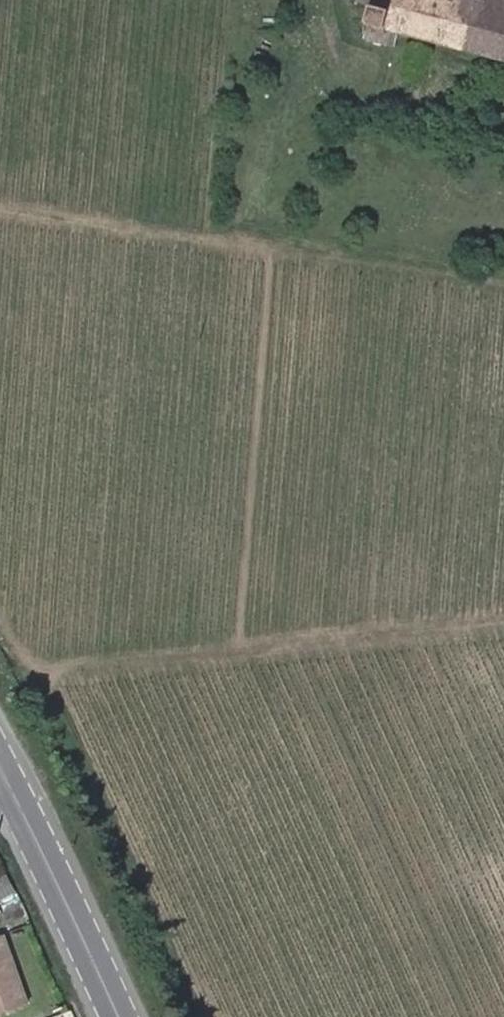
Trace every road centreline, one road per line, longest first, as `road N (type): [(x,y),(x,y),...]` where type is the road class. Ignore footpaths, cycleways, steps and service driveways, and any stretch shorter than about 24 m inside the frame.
road 1 (primary): [(10,788),(119,1016)]

